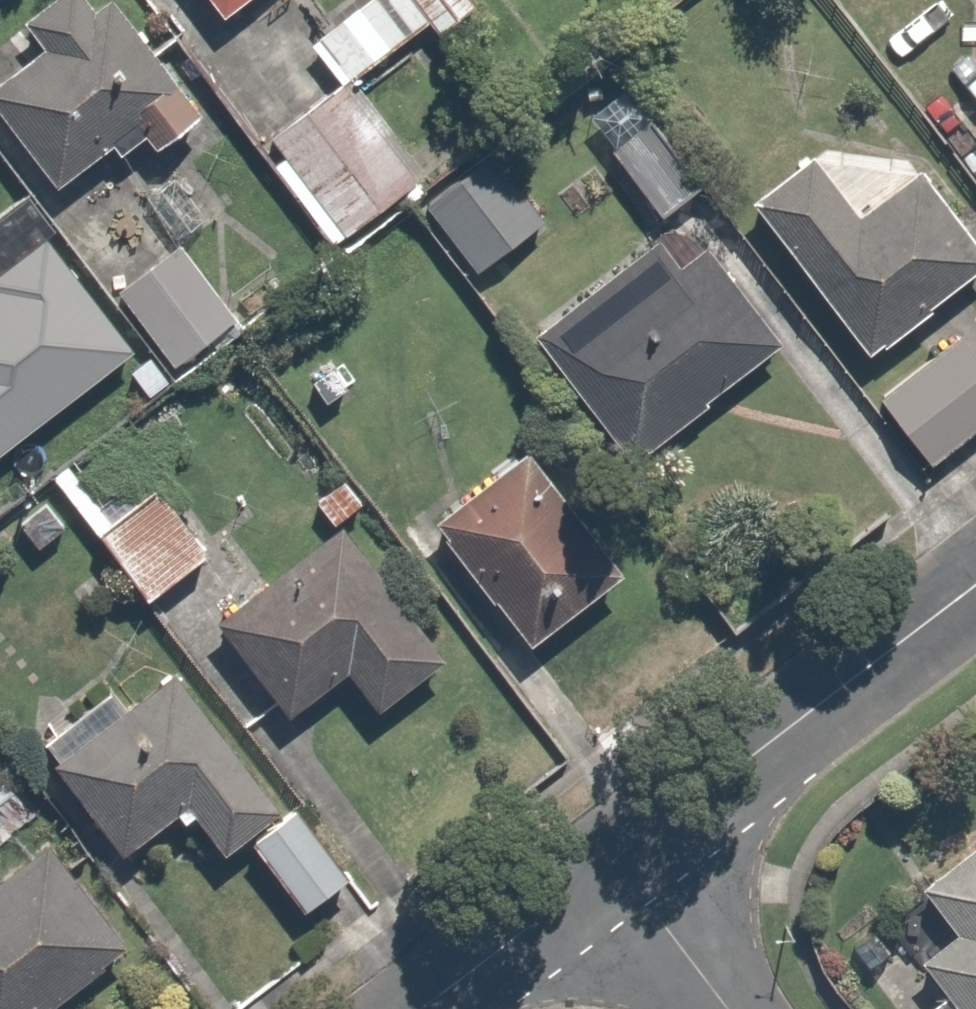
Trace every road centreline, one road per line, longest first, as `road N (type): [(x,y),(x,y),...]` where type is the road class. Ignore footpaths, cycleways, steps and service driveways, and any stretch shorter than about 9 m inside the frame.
road 1 (residential): [(611,871),(975,586)]
road 2 (residential): [(432,1008),(611,871)]
road 3 (residential): [(611,871),(719,1008)]

